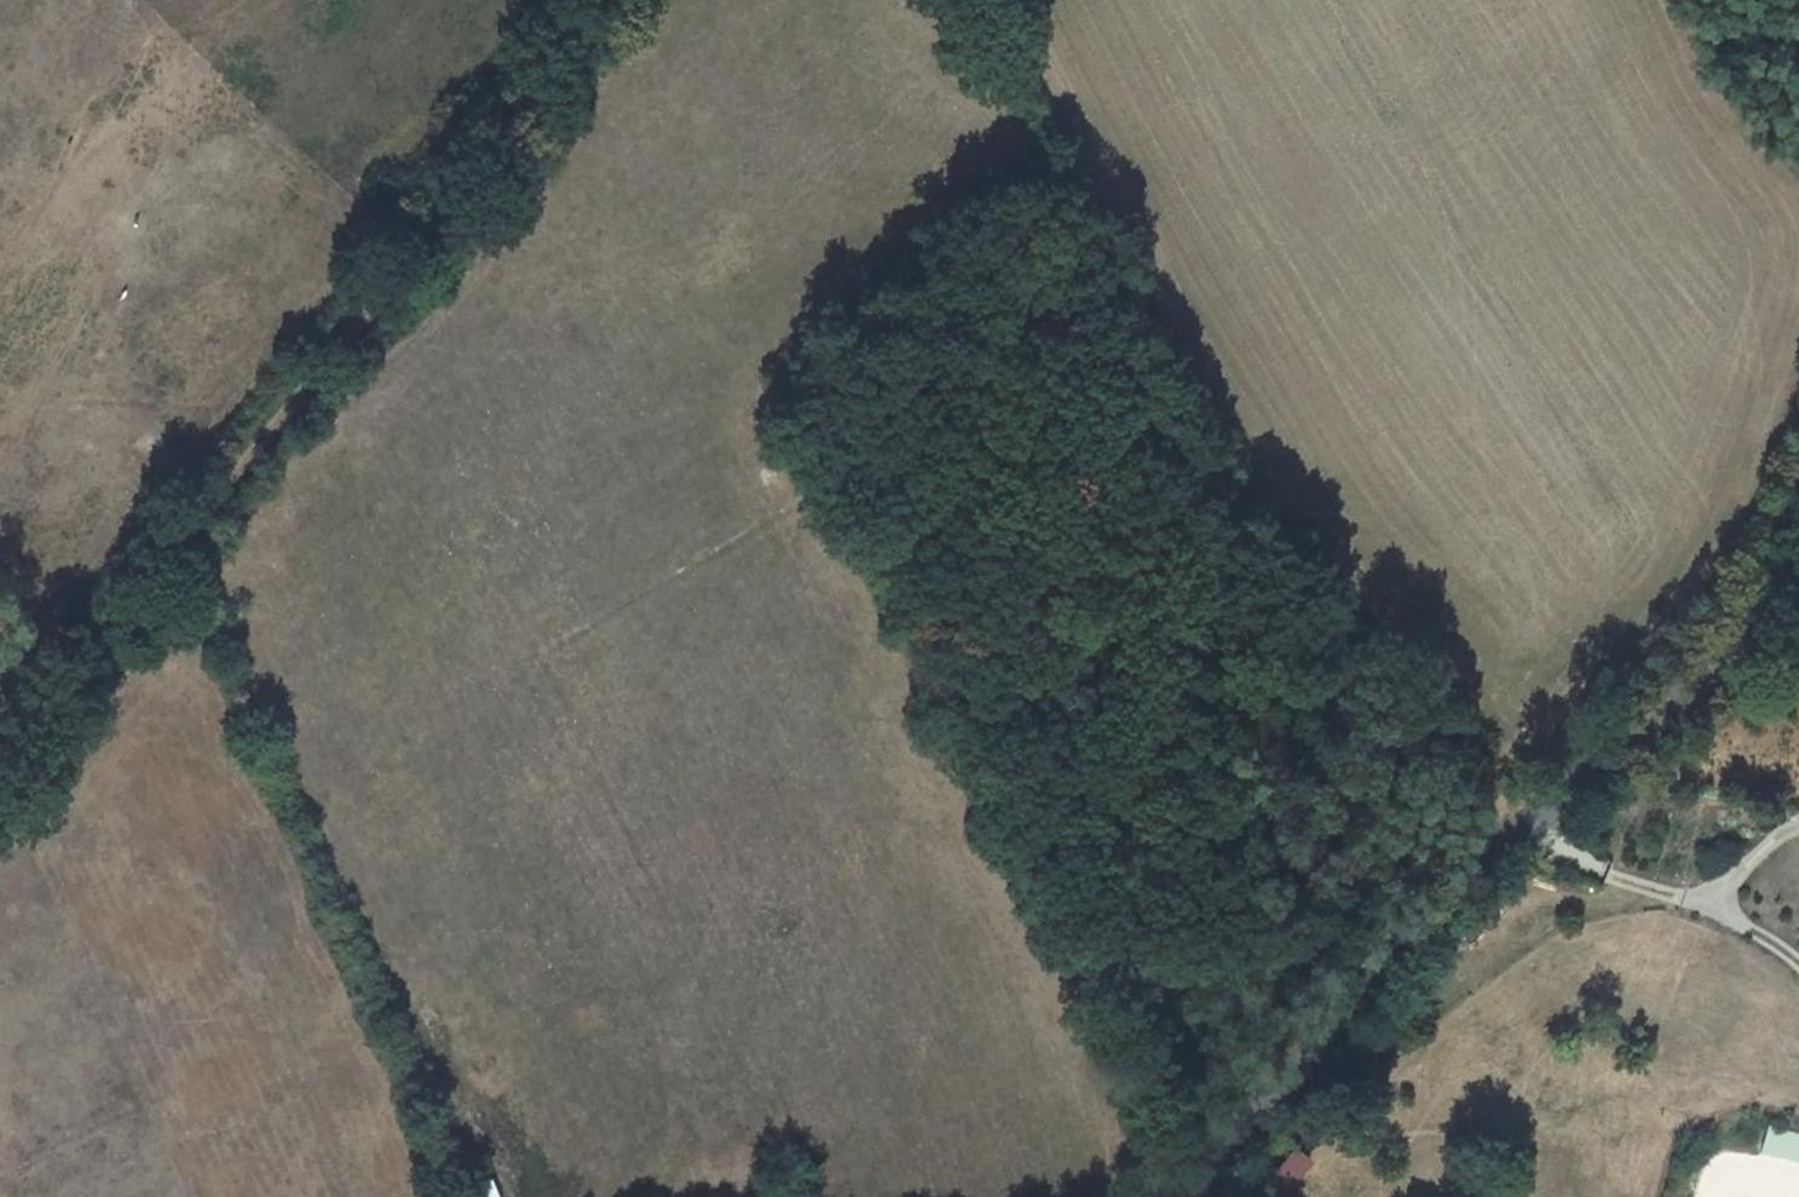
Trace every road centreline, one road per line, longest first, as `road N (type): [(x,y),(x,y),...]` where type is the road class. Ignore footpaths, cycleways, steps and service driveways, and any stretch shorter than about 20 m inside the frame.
road 1 (unclassified): [(1798,476),(1771,555),(1687,676),(1342,1004),(1260,1116),(1167,1196)]
road 2 (track): [(0,740),(616,0)]

